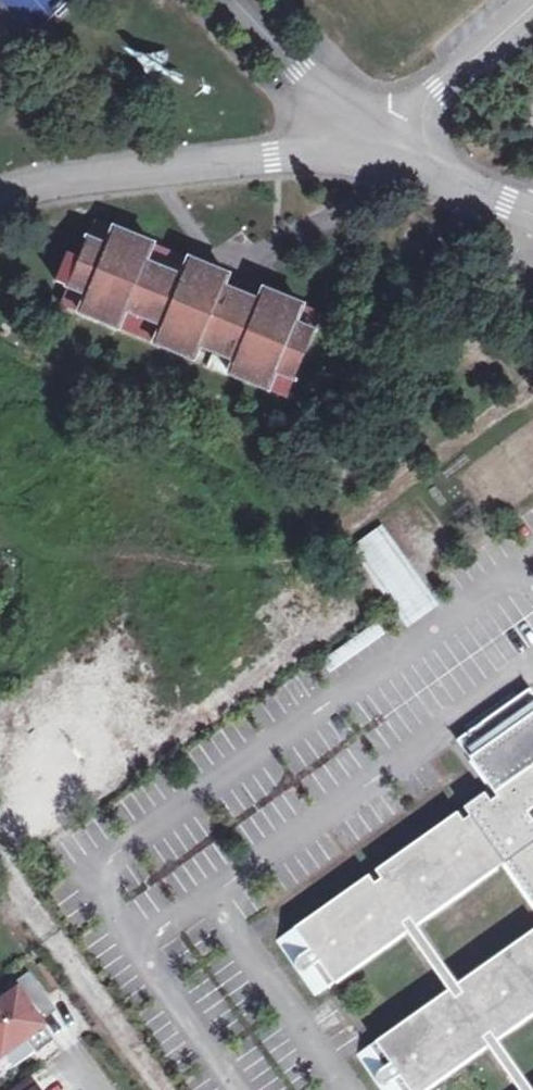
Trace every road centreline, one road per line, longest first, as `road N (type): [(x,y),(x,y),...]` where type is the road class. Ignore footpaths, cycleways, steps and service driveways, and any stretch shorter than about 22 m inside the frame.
road 1 (residential): [(271,159),(162,169),(0,200)]
road 2 (residential): [(532,3),(381,145)]
road 3 (residential): [(381,145),(532,221)]

